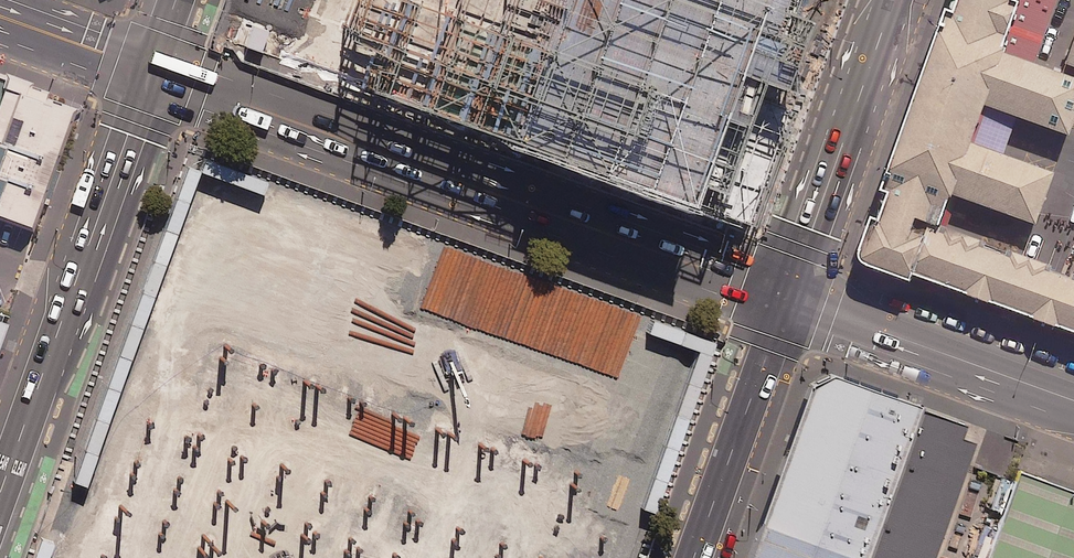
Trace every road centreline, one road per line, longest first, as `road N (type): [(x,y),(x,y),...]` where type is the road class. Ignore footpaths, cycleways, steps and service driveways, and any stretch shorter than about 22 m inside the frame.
road 1 (trunk): [(151,73),(779,295)]
road 2 (trunk): [(0,498),(151,73)]
road 3 (trunk): [(886,0),(779,295)]
road 4 (trunk): [(779,295),(1073,402)]
road 5 (trunk): [(779,295),(689,557)]
road 6 (tertiary): [(0,17),(151,73)]

